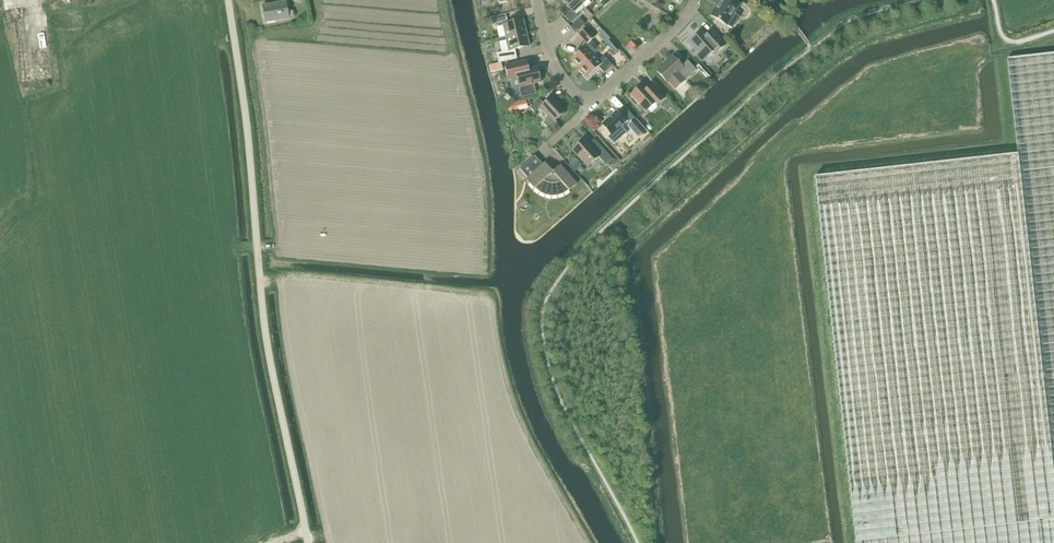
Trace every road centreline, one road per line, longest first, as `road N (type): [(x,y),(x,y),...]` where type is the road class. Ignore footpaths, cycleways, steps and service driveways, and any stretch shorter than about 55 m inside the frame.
road 1 (unclassified): [(309,542),(268,347),(230,0)]
road 2 (residential): [(695,0),(662,41),(587,100)]

